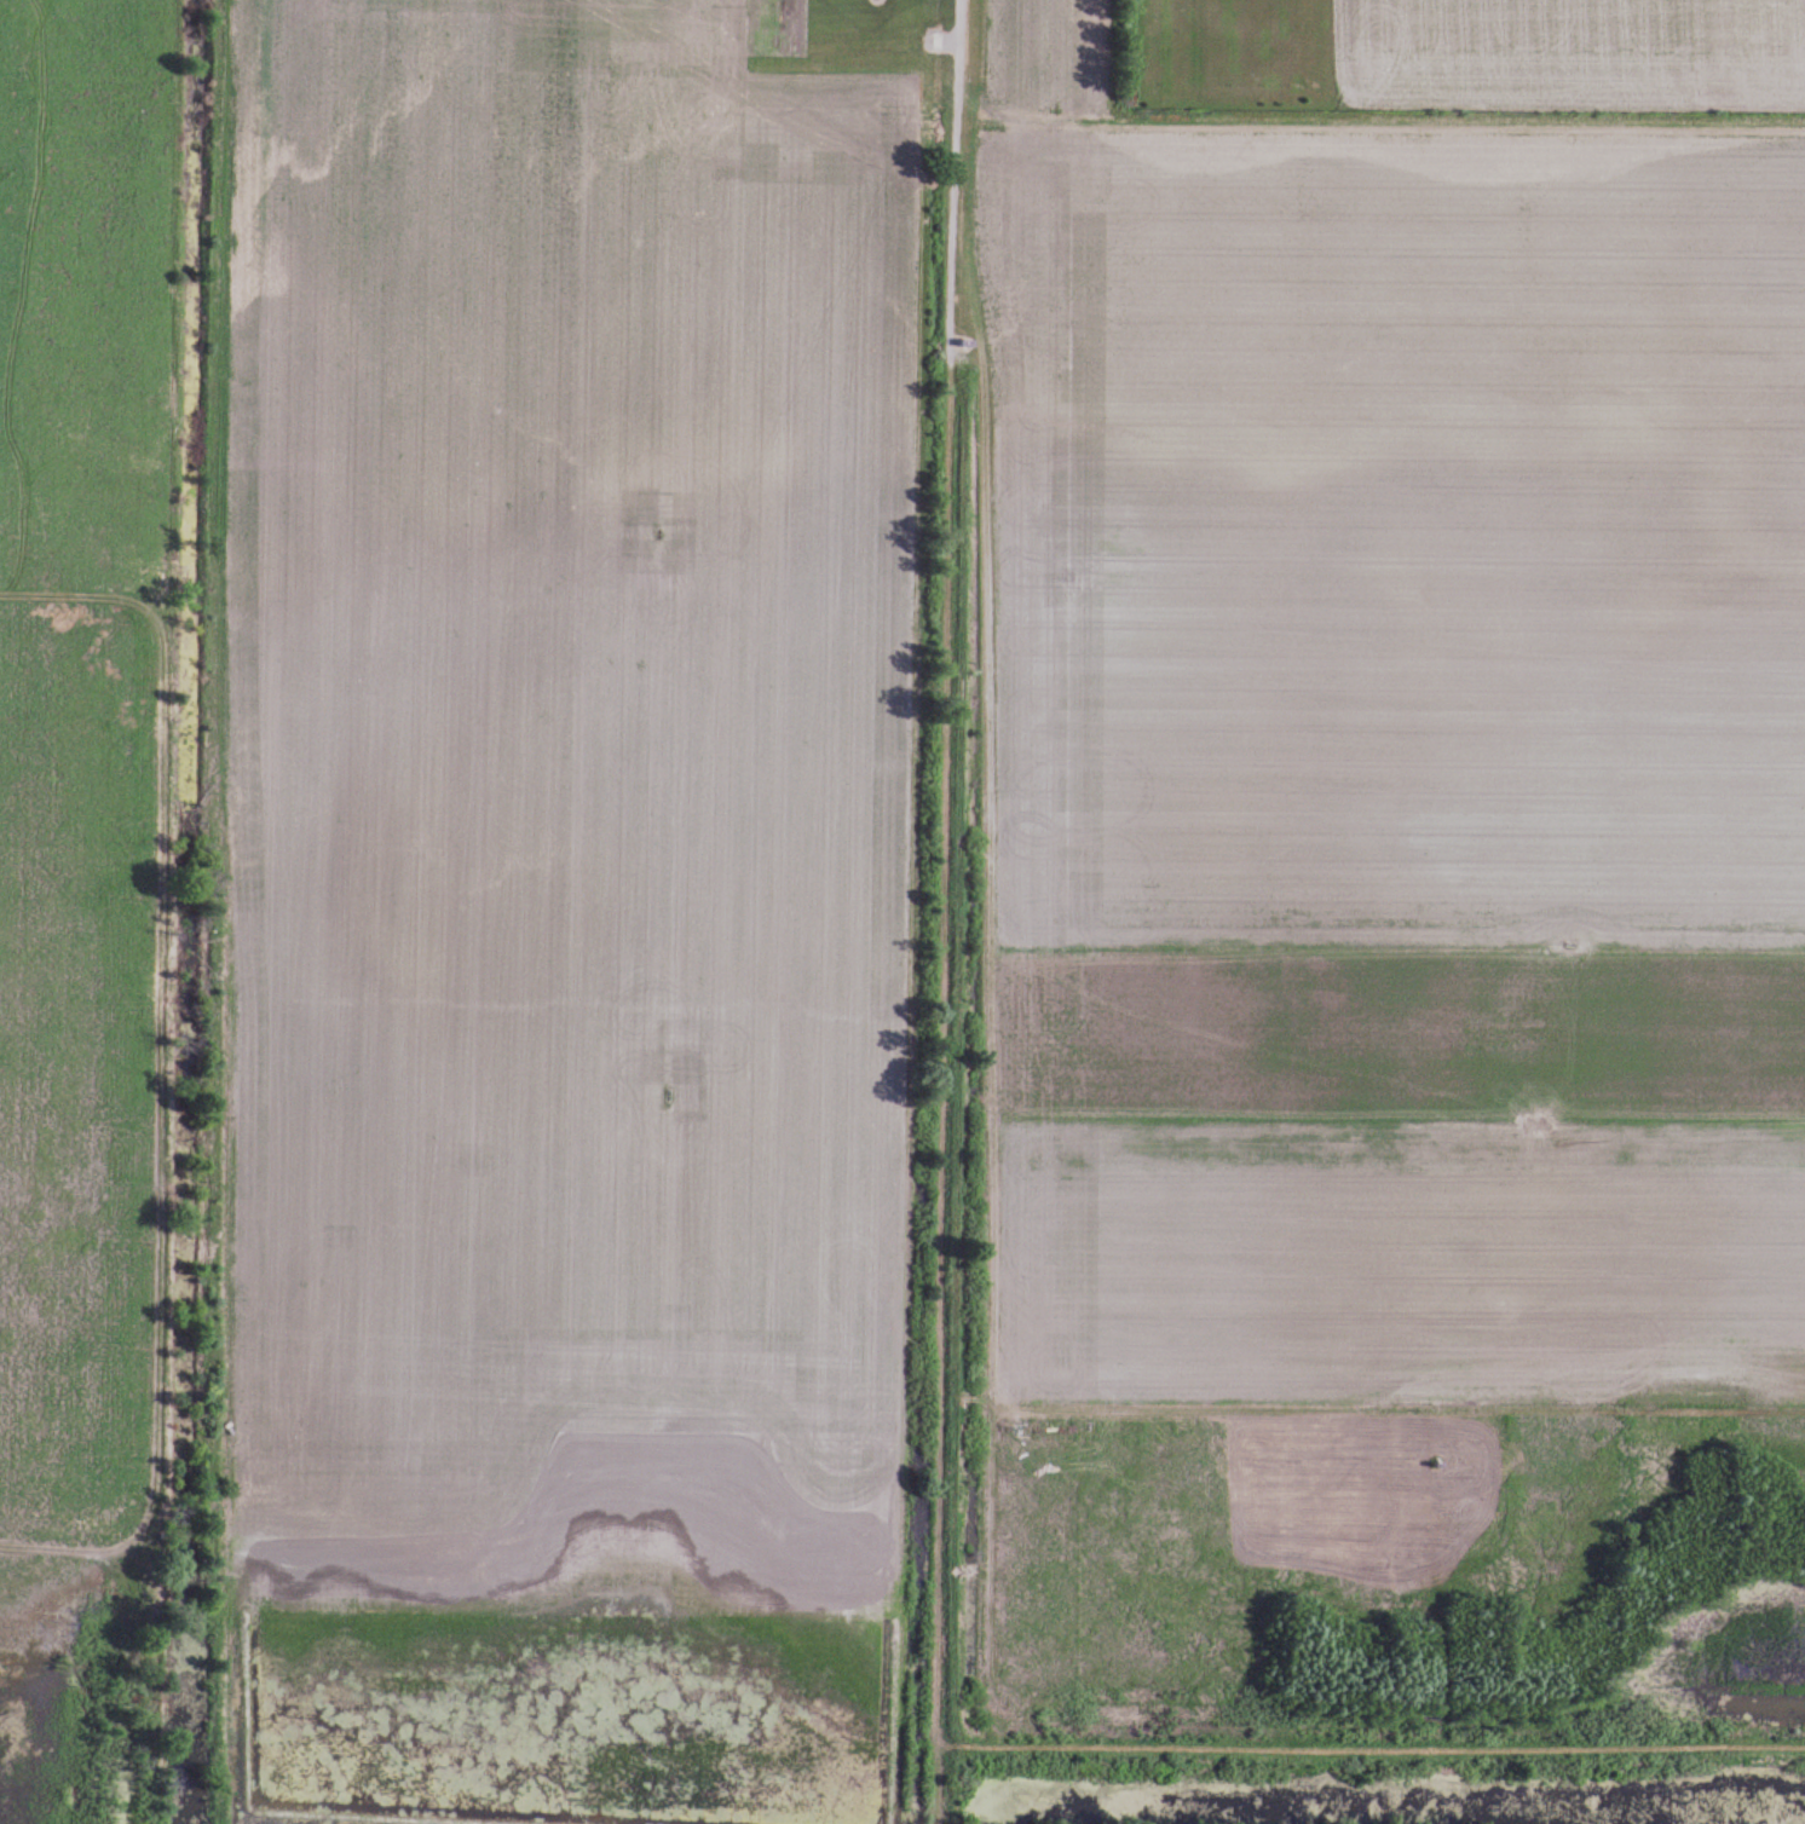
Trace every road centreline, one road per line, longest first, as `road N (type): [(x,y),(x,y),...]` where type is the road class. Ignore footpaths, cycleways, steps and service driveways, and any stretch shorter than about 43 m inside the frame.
road 1 (residential): [(952,0),(935,1823)]

